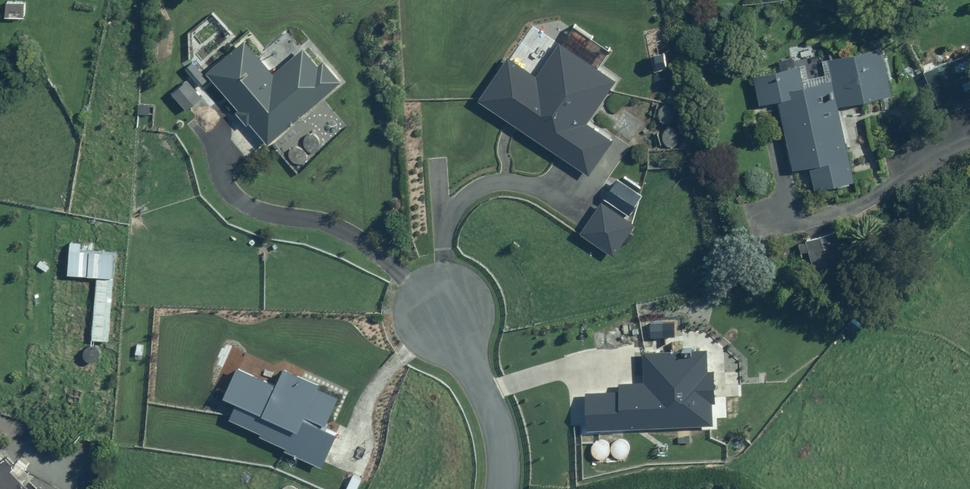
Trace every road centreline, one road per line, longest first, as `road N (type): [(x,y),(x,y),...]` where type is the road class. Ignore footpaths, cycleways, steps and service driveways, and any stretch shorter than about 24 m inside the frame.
road 1 (residential): [(445,314),(497,431),(500,488)]

